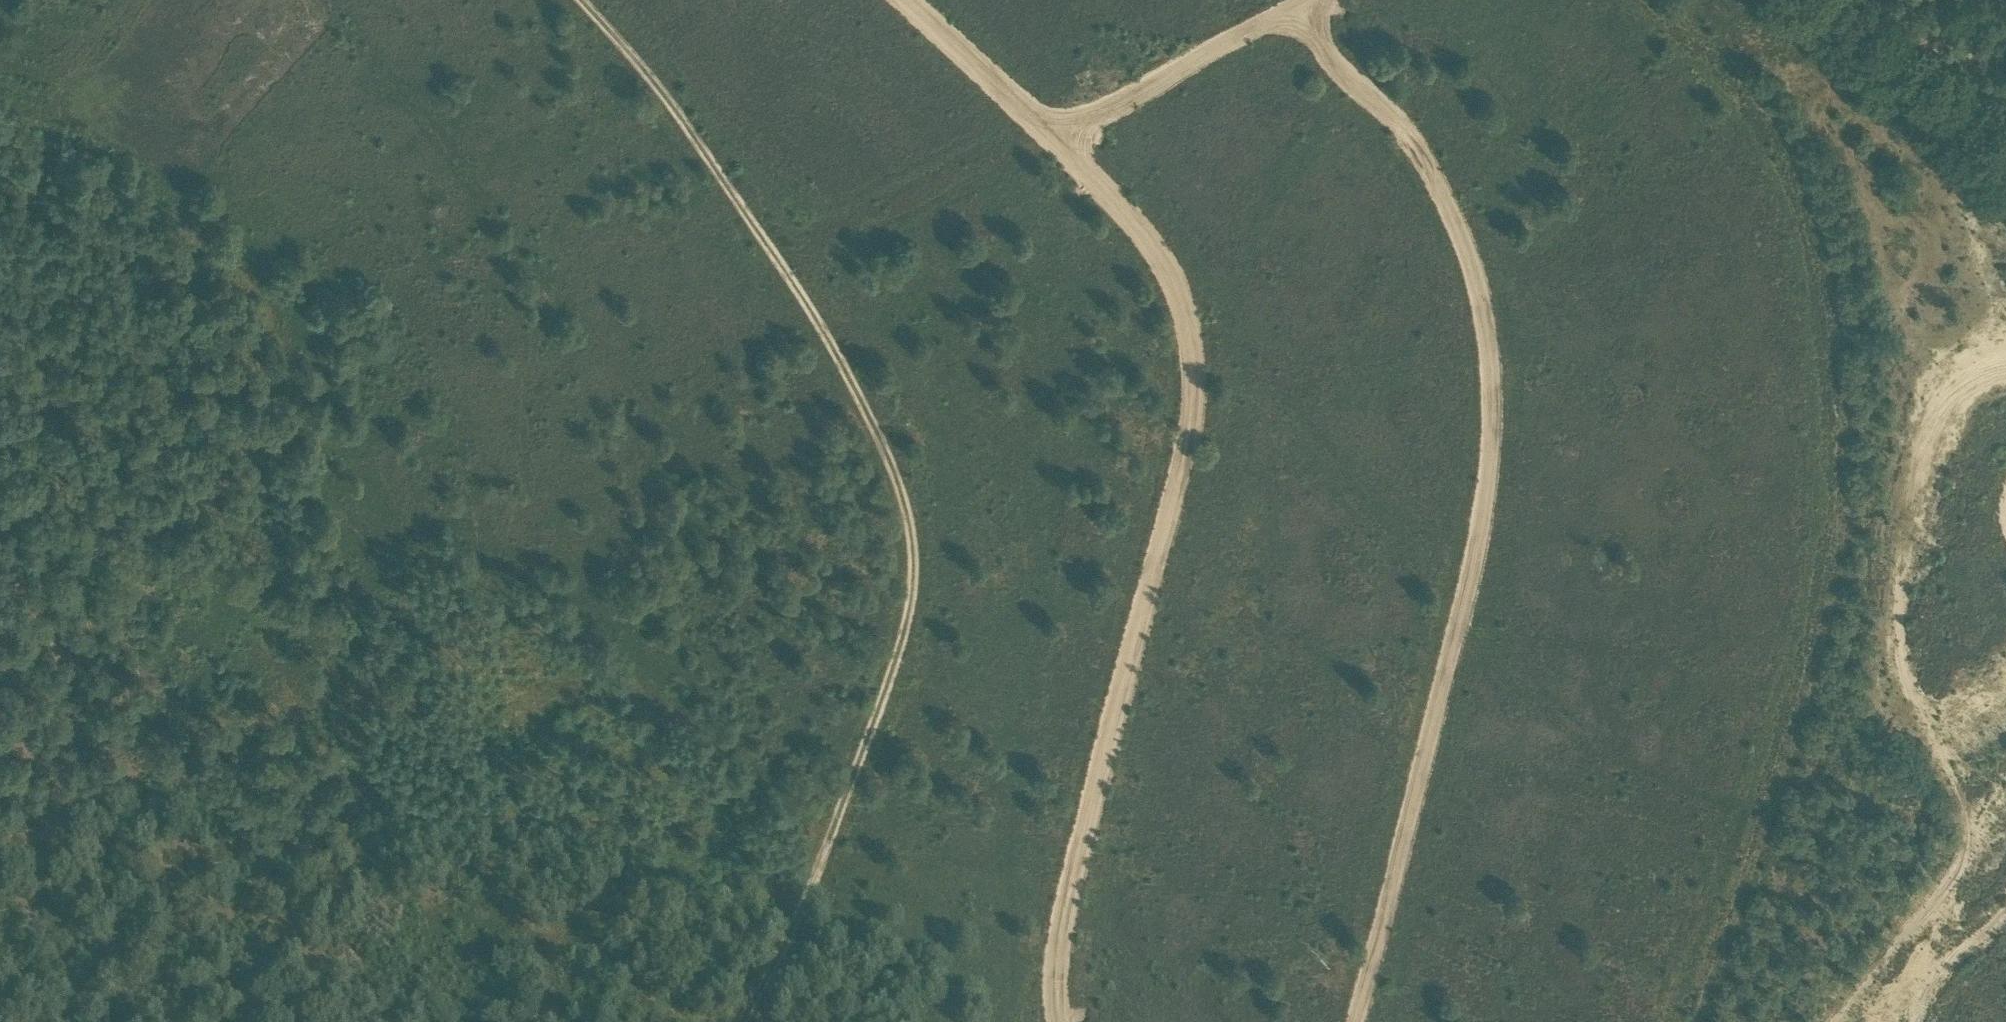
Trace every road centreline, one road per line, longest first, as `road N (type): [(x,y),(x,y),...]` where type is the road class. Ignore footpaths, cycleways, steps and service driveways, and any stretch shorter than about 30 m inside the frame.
road 1 (track): [(742,1021),(835,826),(903,631),(913,561),(898,485),(803,296),(682,118),(583,0)]
road 2 (track): [(910,0),(1058,133),(1172,269),(1194,352),(1166,533),(1067,907),(1058,1021)]
road 3 (track): [(1323,0),(1305,11),(1409,134),(1473,268),(1490,367),(1483,489),(1356,1021)]
road 4 (track): [(1305,11),(1058,133)]
road 5 (track): [(1808,0),(2005,172)]

